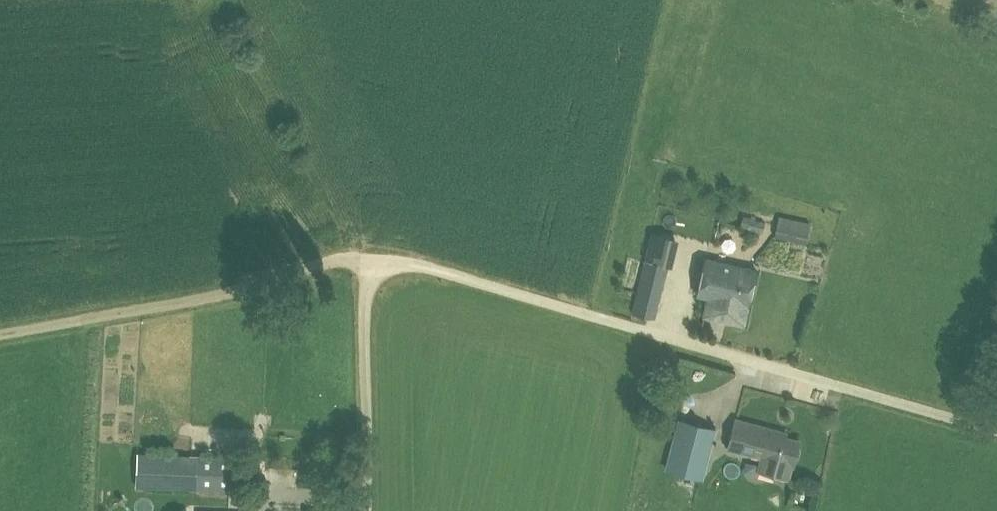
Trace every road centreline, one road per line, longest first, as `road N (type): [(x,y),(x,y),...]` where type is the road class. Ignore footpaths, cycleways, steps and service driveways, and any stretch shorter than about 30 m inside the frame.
road 1 (unclassified): [(996,430),(406,262),(369,261)]
road 2 (unclassified): [(0,335),(369,261)]
road 3 (unclassified): [(369,261),(365,510)]

